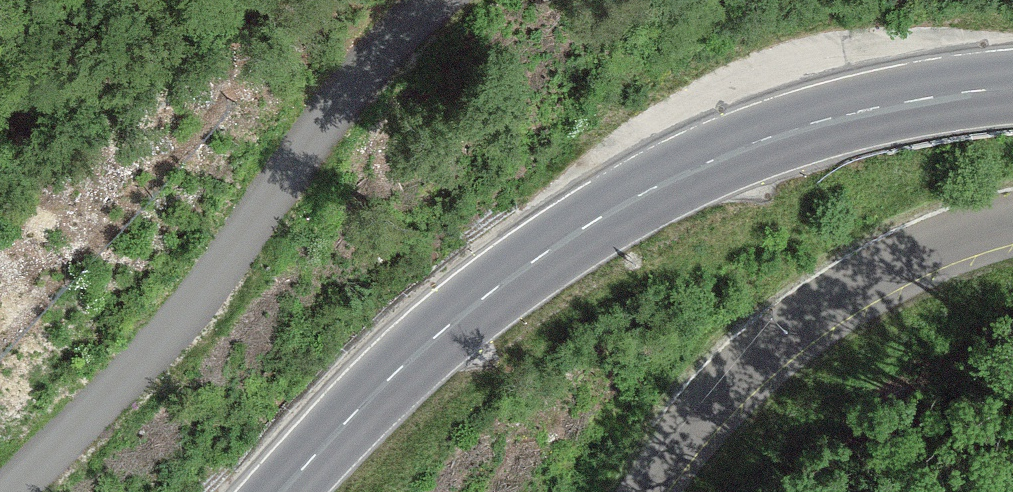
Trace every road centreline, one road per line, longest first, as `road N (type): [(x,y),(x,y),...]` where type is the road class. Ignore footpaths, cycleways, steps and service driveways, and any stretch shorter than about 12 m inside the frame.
road 1 (secondary): [(278,491),(392,370),(483,293),(593,217),(695,165),(808,124),(1012,90)]
road 2 (unclassified): [(443,0),(342,91),(156,345),(8,491)]
road 3 (tertiary): [(1012,219),(914,248),(796,317),(723,383),(634,491)]

